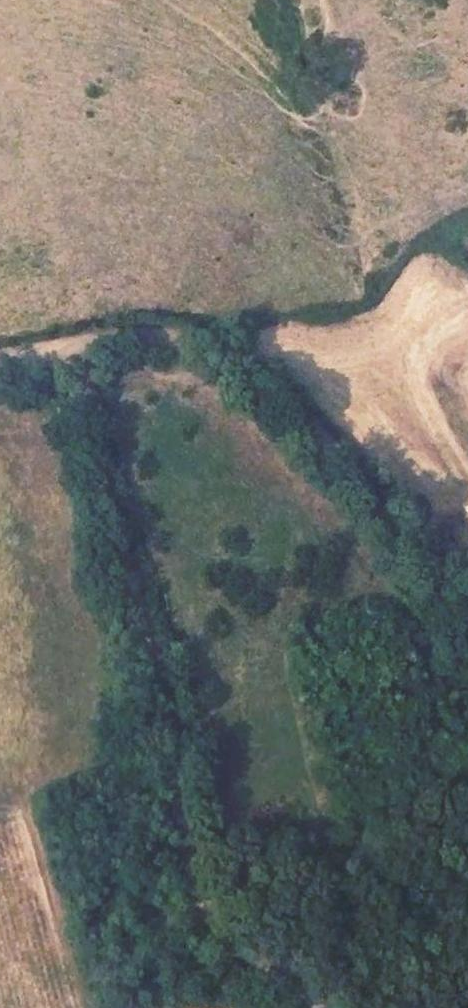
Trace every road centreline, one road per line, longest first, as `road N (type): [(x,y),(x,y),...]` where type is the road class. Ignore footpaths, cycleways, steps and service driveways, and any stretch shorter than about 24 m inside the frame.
road 1 (track): [(47,352),(98,395),(195,910),(213,935),(273,969),(317,1007)]
road 2 (track): [(0,361),(144,336),(219,352),(307,422),(467,628)]

